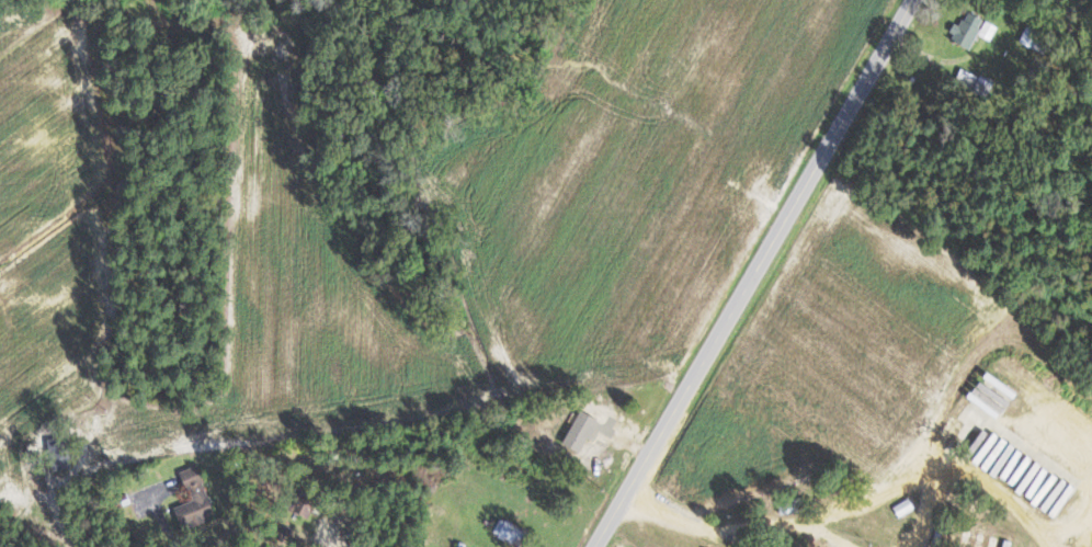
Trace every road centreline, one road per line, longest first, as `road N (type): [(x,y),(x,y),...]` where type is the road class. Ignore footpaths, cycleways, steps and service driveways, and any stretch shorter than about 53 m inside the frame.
road 1 (tertiary): [(596,546),(915,0)]

